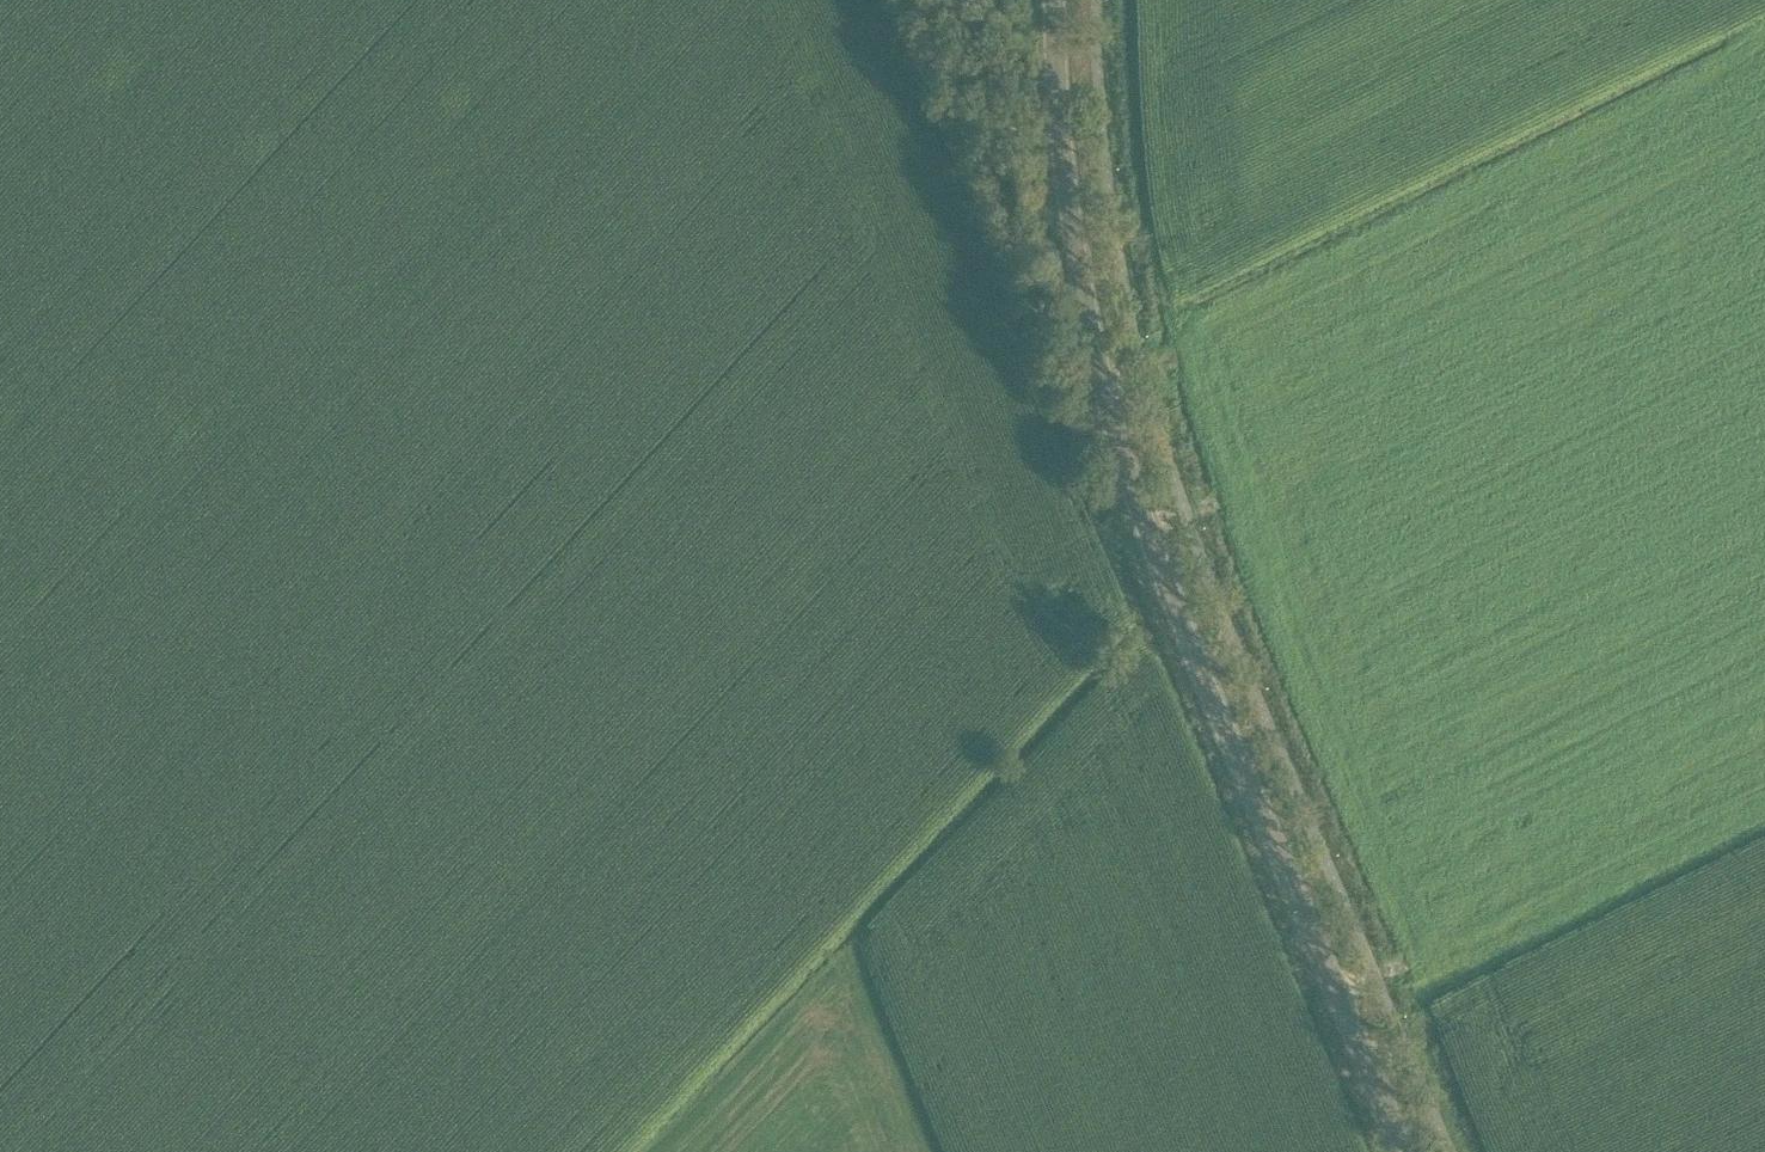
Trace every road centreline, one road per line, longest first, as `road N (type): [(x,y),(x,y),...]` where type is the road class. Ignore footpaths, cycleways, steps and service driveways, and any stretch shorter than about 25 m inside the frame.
road 1 (unclassified): [(1406,1151),(1276,855),(1118,440),(1067,206),(1056,0)]

